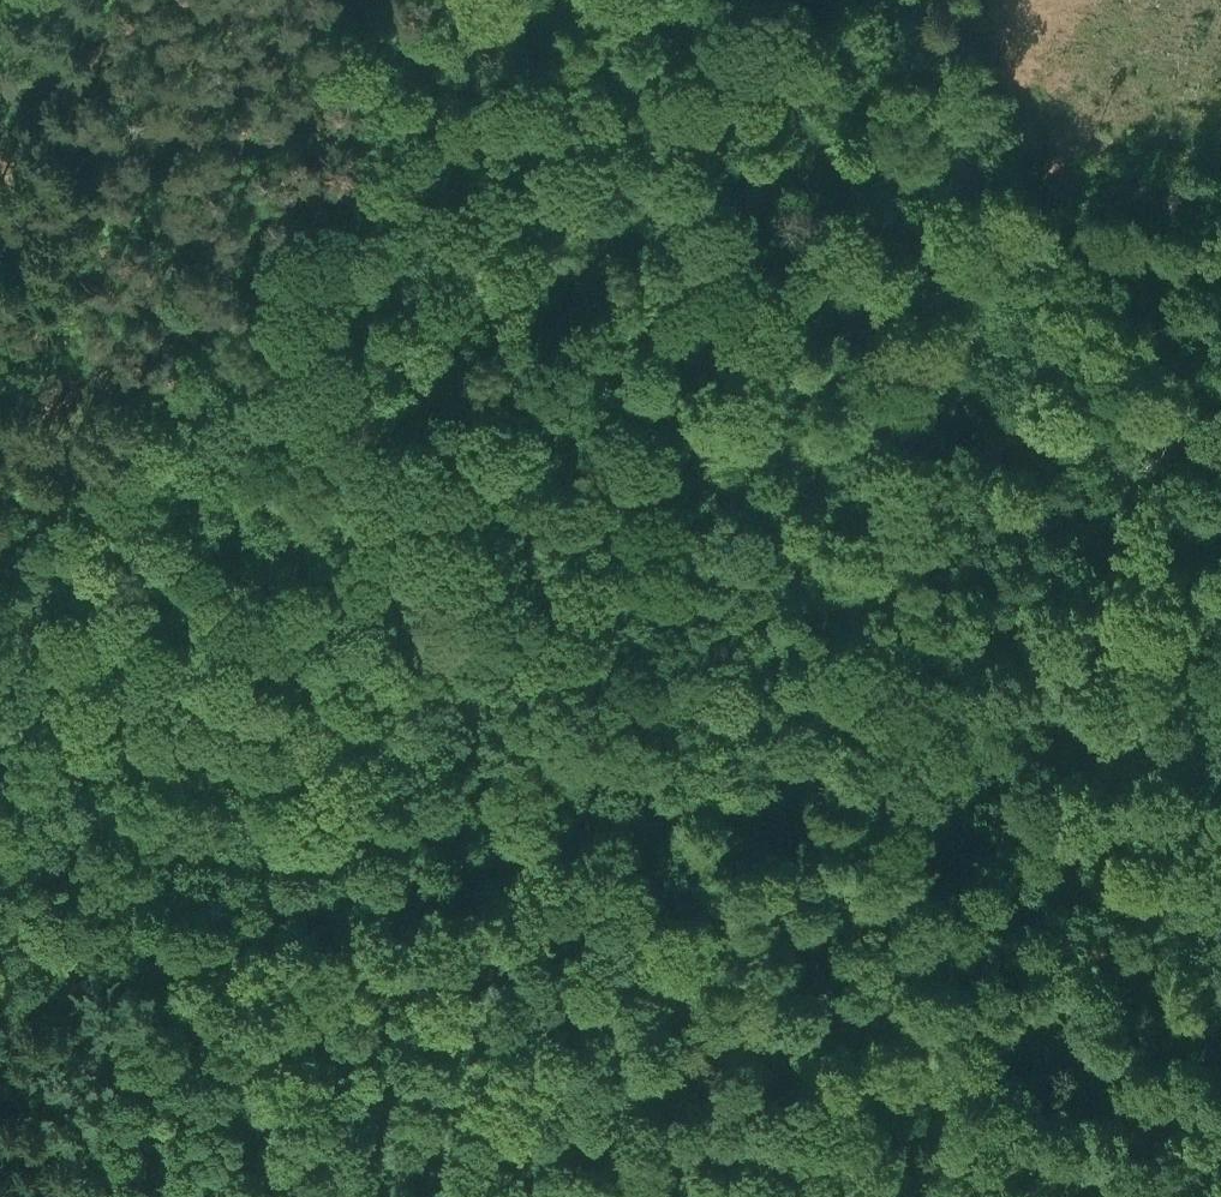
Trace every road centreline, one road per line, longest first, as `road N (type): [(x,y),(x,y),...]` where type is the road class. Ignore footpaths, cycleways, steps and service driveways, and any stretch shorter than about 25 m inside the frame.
road 1 (track): [(0,1006),(347,923),(538,855),(686,813),(845,823),(1008,876),(1220,1042)]
road 2 (track): [(1015,181),(1220,292)]

